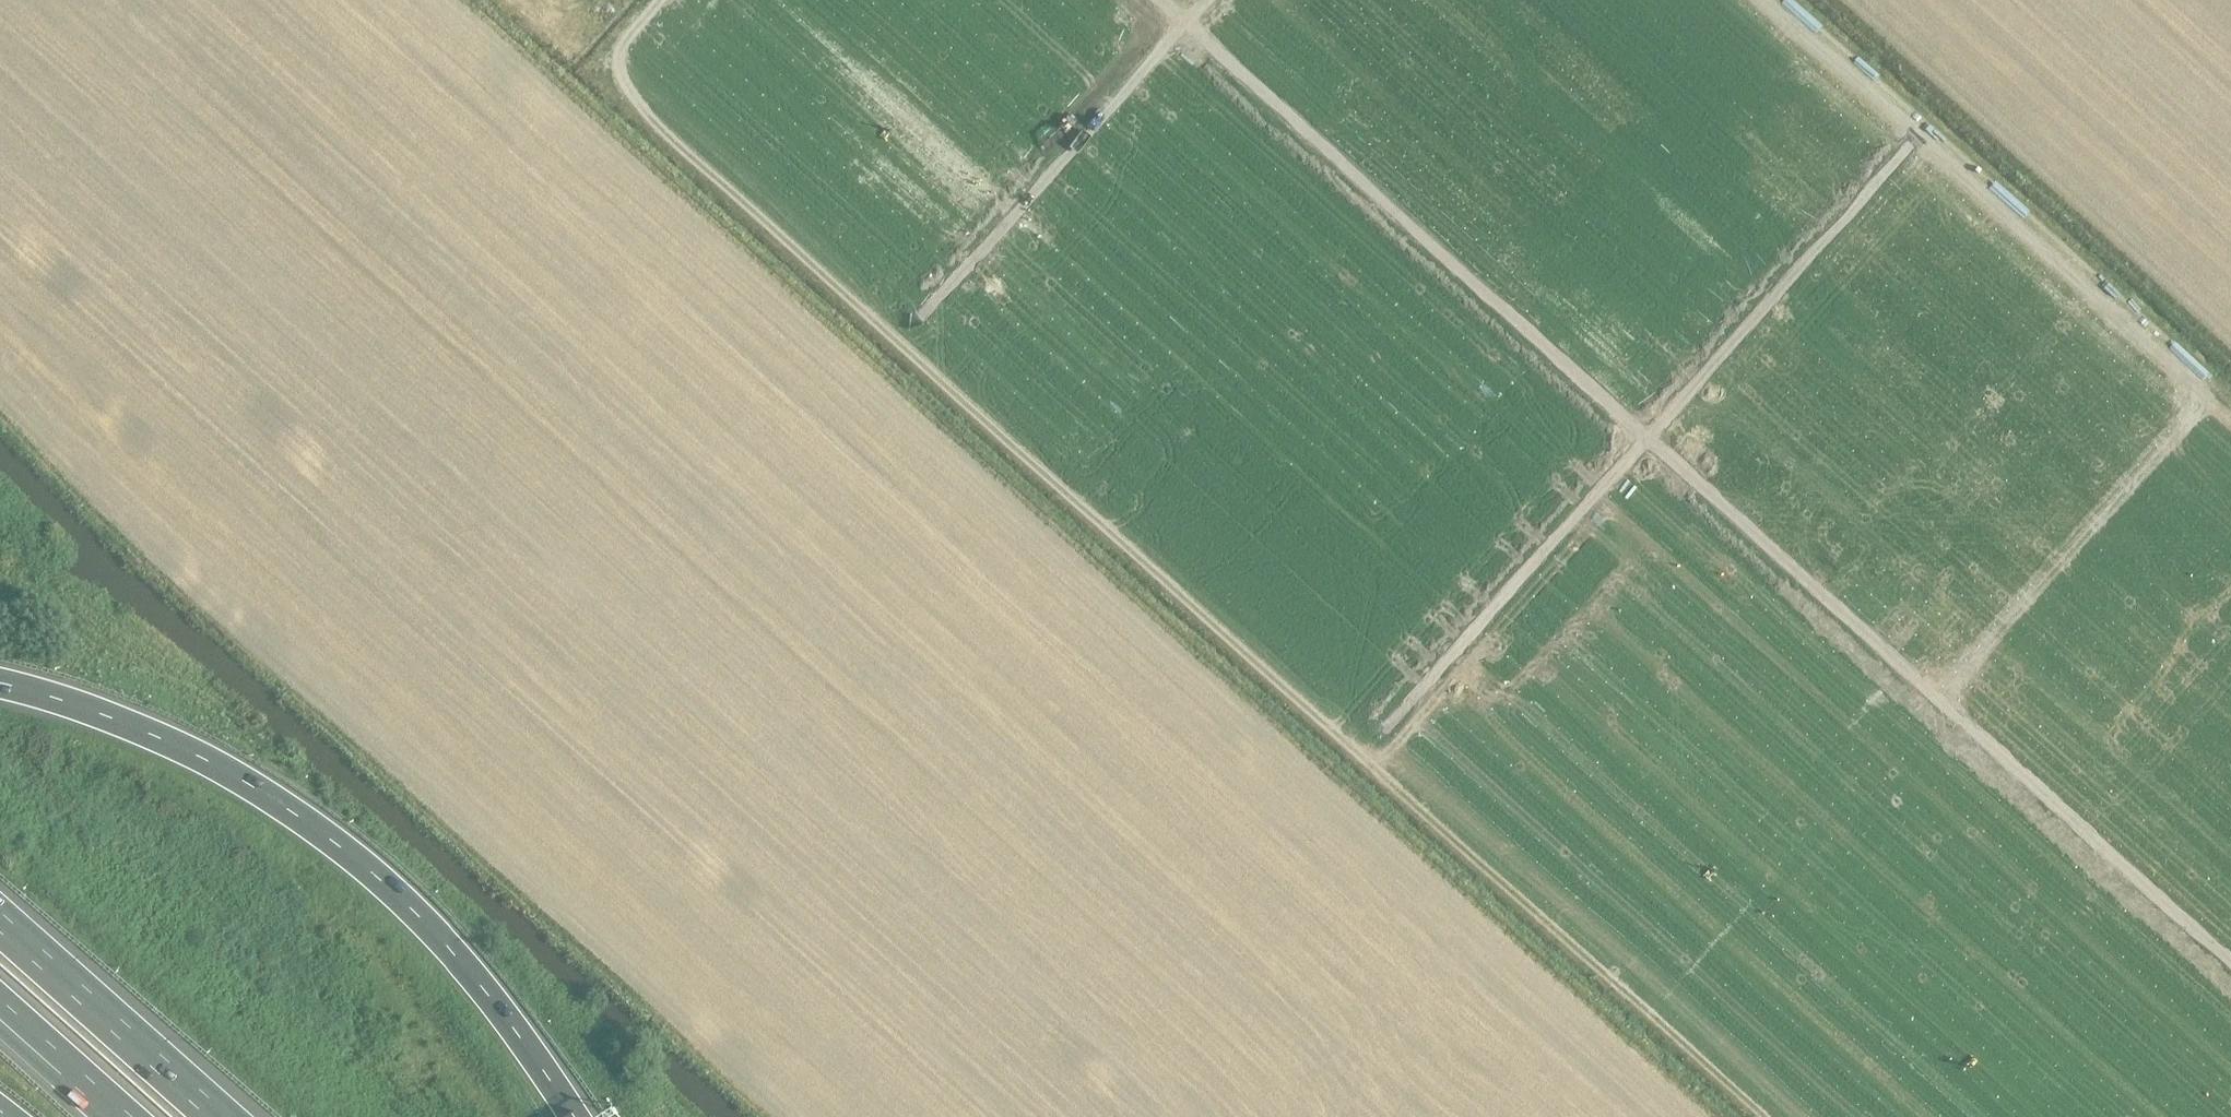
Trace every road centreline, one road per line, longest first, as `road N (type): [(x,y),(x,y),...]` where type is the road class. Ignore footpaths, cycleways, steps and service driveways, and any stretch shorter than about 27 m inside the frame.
road 1 (motorway): [(574,1116),(444,944),(373,875),(207,761),(99,712),(0,683)]
road 2 (motorway): [(224,1116),(0,919)]
road 3 (motorway): [(0,1011),(118,1116)]

